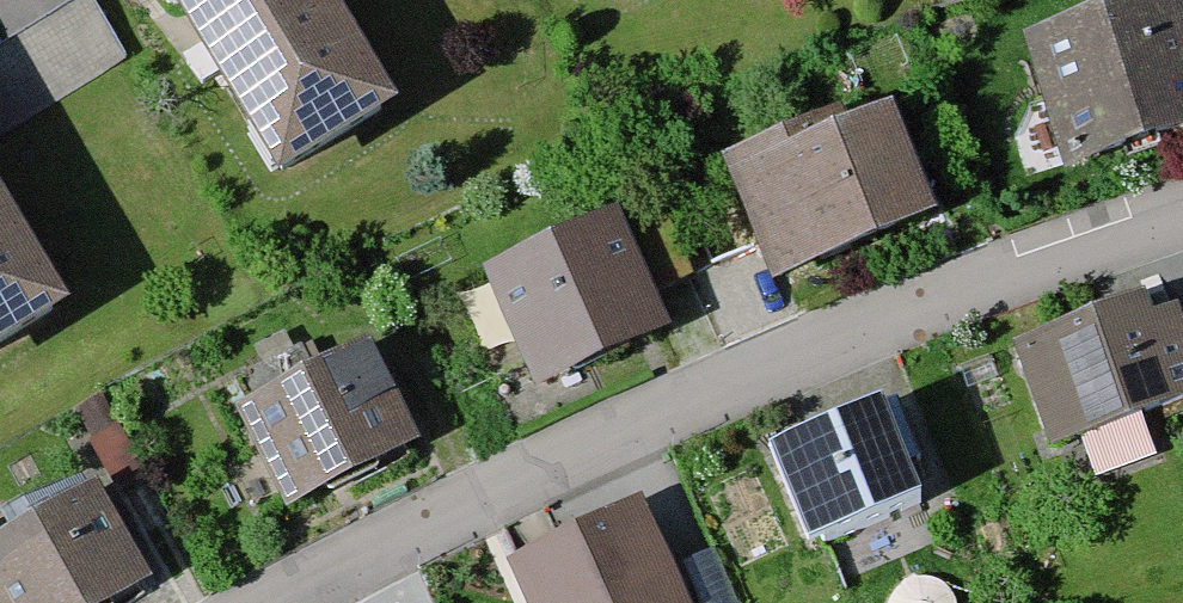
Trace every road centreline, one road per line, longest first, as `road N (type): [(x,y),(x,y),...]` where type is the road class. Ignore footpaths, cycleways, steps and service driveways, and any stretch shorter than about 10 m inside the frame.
road 1 (residential): [(1182,206),(1071,238),(517,466),(273,602)]

